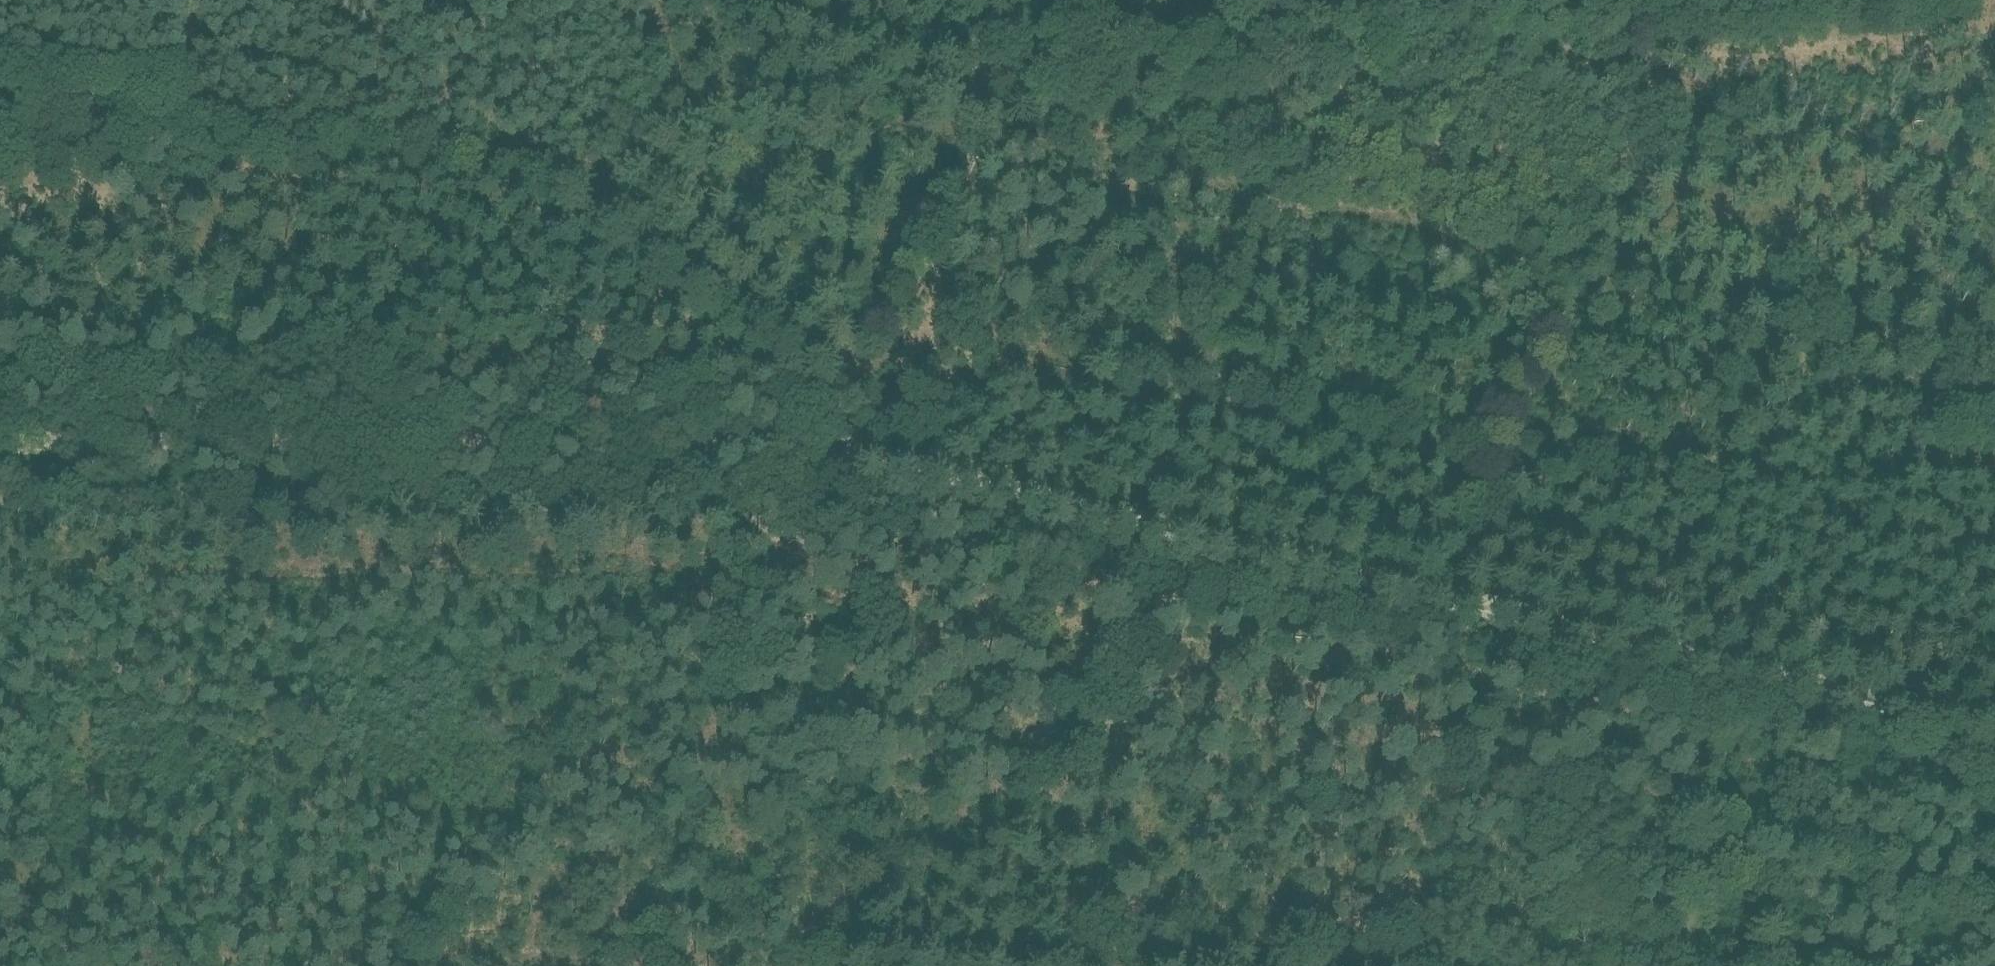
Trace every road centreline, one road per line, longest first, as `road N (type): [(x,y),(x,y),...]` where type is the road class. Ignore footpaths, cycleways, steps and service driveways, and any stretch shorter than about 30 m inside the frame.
road 1 (track): [(0,441),(781,432),(1994,722)]

